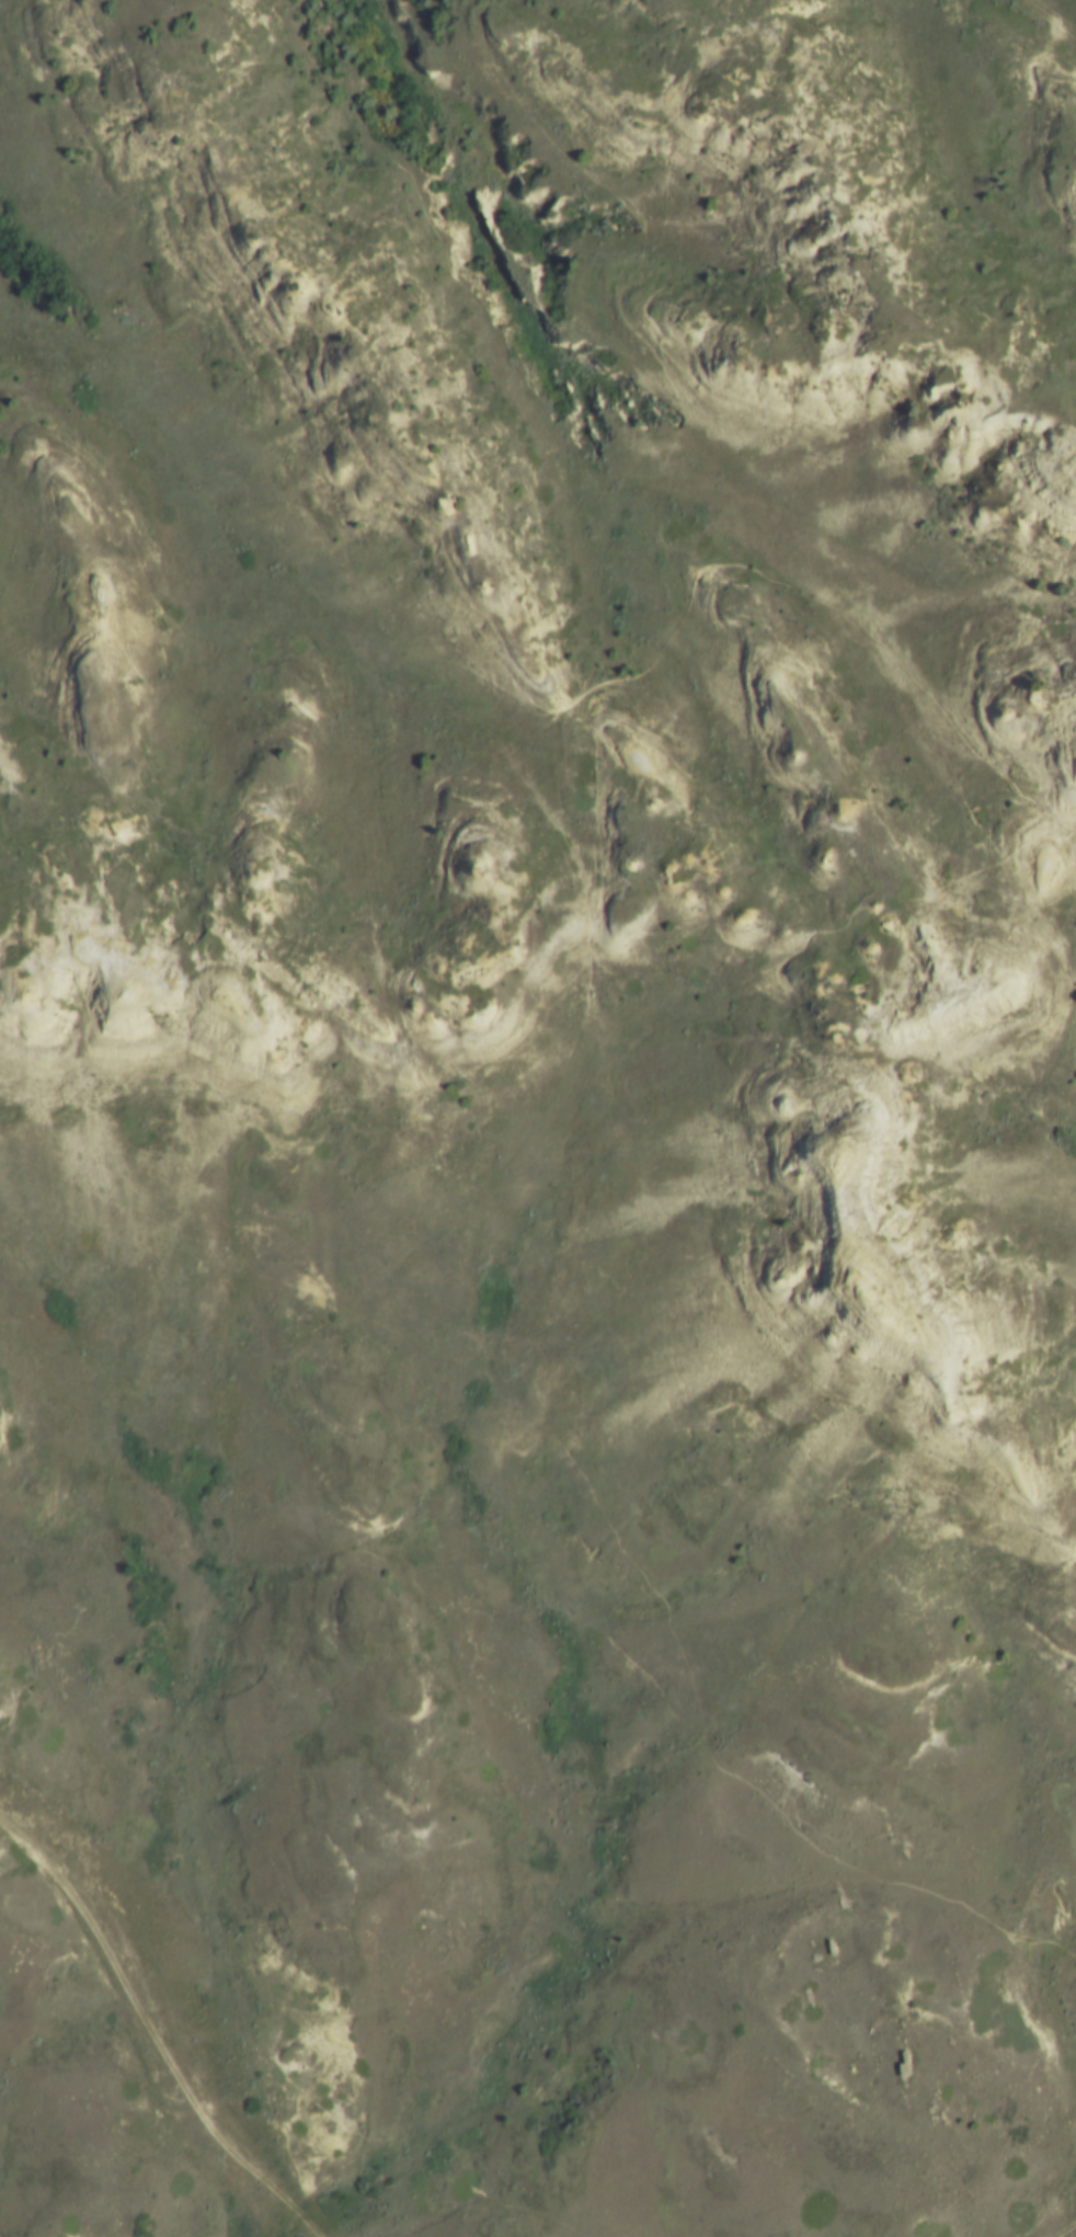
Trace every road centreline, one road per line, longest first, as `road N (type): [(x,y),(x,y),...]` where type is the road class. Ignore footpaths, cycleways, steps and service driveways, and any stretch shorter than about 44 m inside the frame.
road 1 (track): [(317,2236),(234,2155),(96,1931),(38,1850),(0,1822)]

